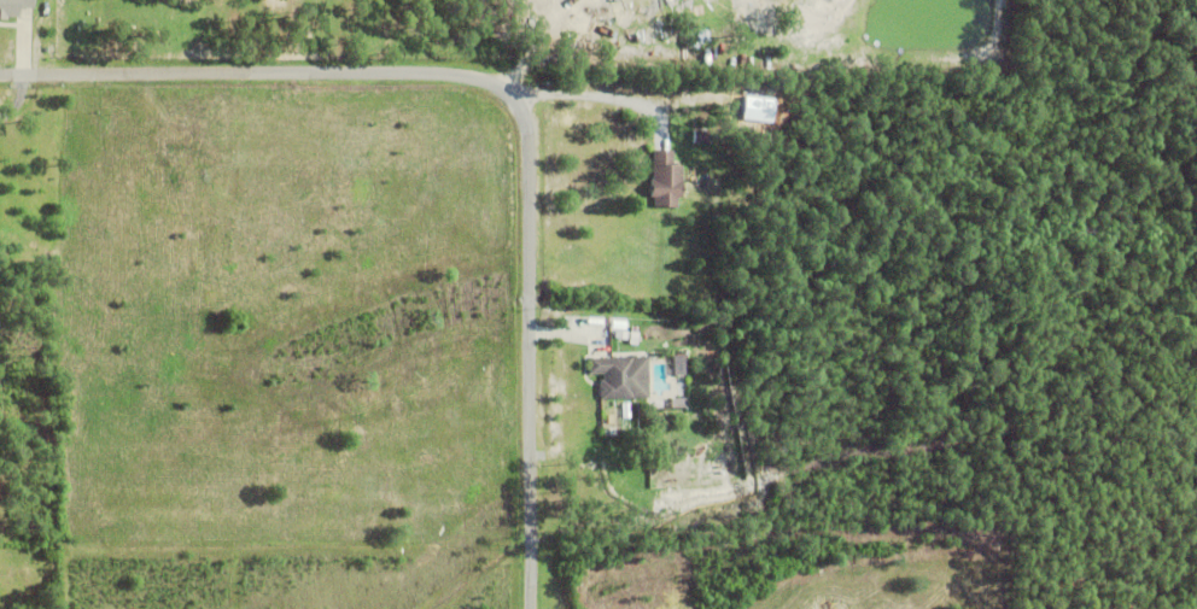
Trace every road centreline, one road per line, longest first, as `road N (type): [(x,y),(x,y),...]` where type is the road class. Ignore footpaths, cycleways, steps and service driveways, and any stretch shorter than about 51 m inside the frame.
road 1 (residential): [(530,608),(530,168),(520,104),(485,82),(414,71),(0,76)]

